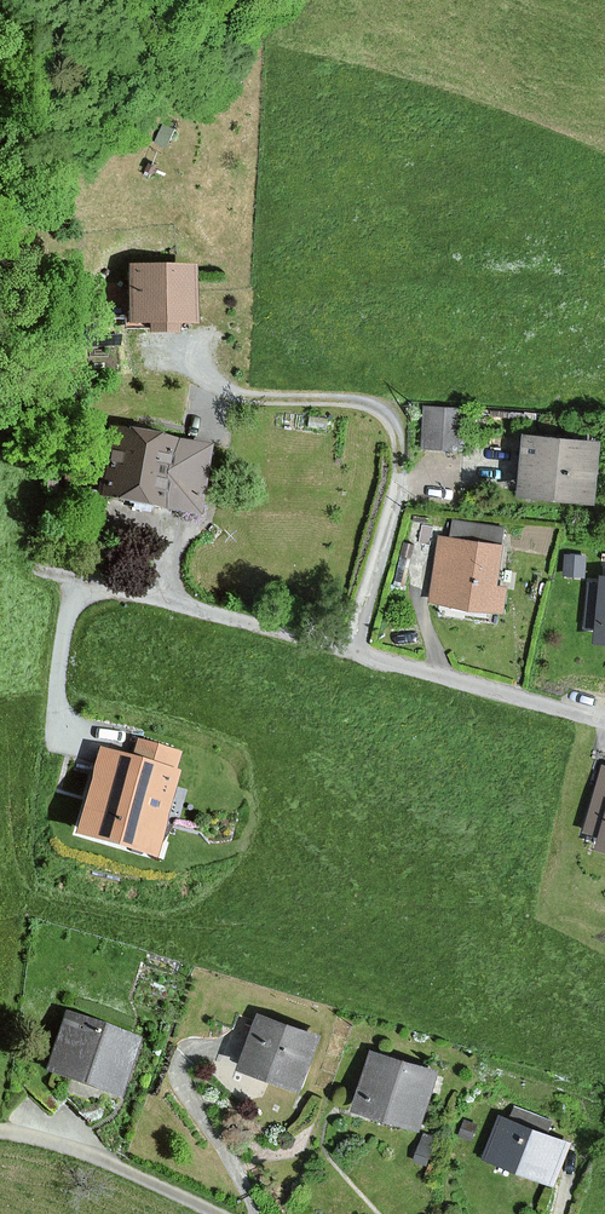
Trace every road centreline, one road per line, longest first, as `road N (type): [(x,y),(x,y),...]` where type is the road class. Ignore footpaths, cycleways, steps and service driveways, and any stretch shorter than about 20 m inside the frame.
road 1 (residential): [(604,720),(59,576)]
road 2 (residential): [(218,1213),(76,1150),(1,1131)]

